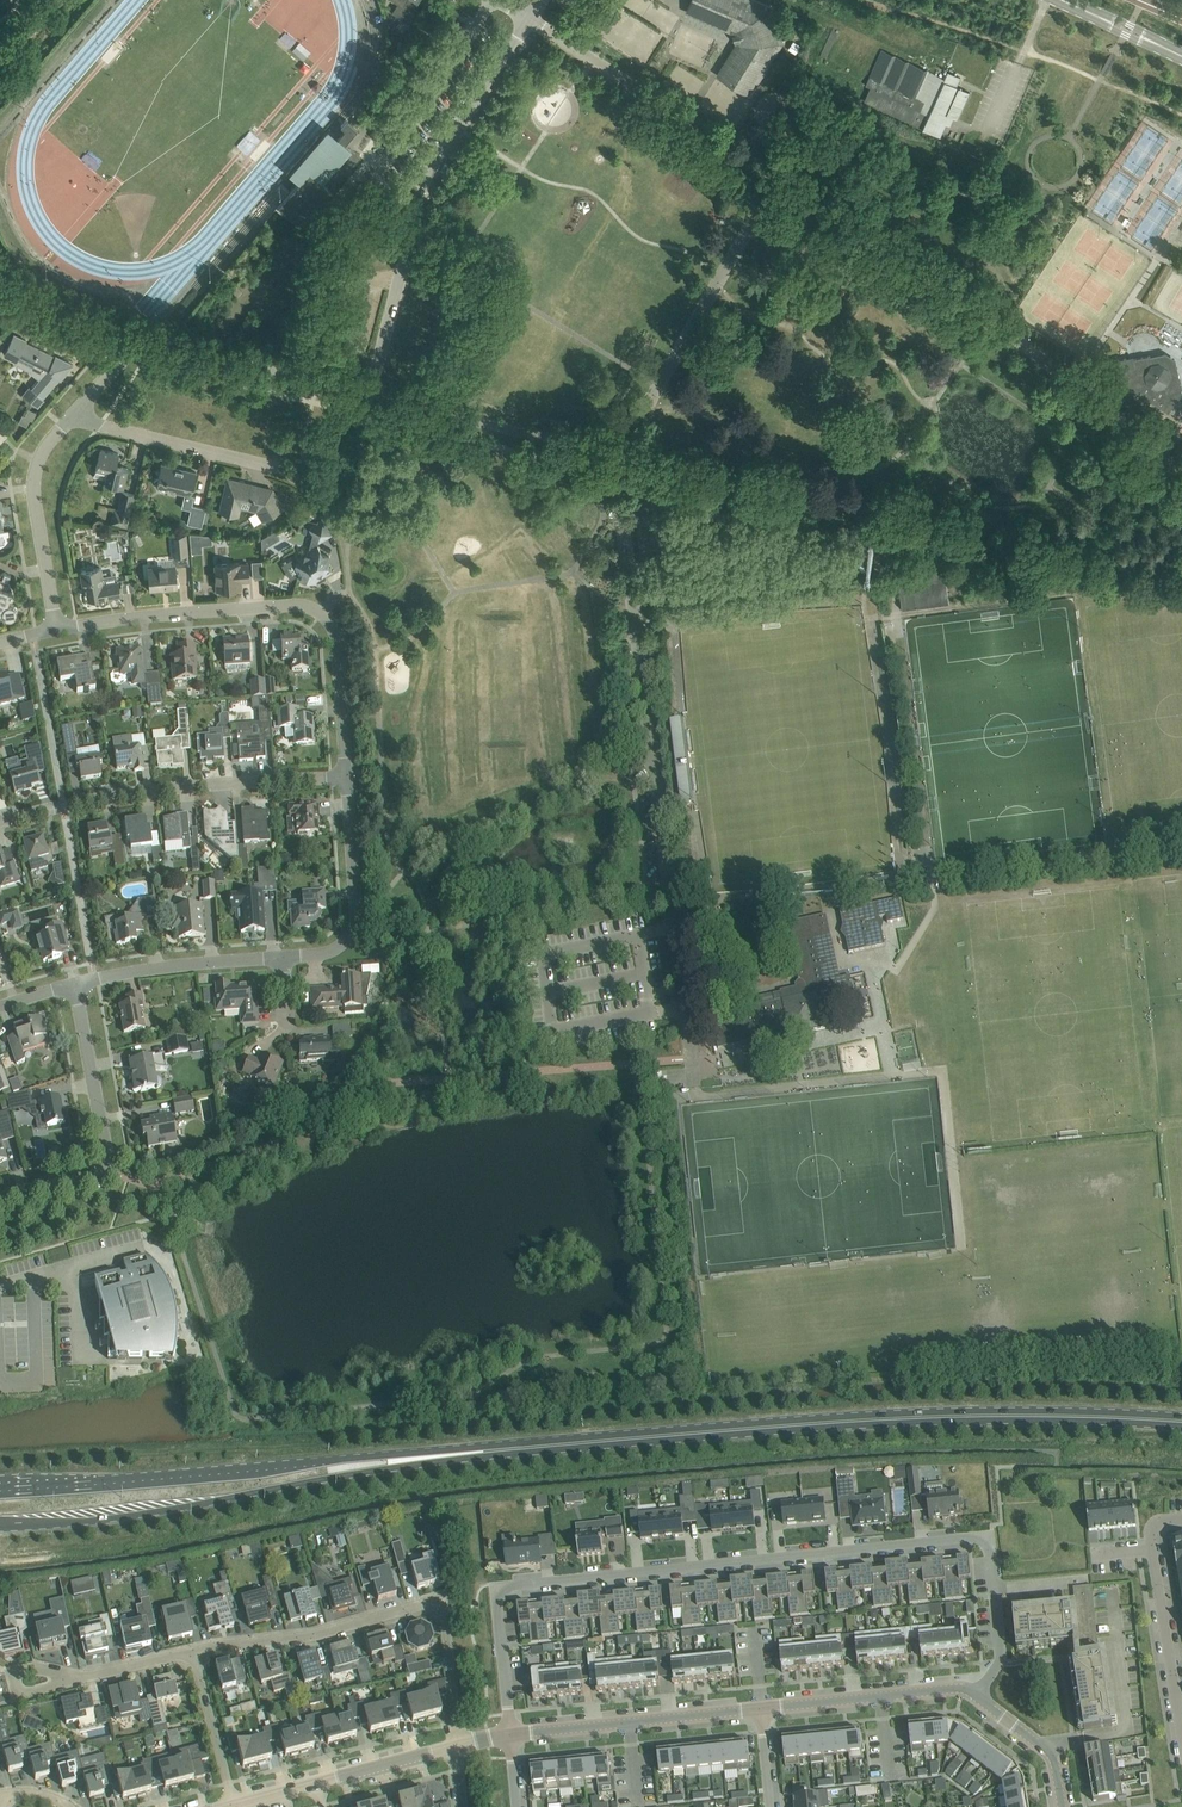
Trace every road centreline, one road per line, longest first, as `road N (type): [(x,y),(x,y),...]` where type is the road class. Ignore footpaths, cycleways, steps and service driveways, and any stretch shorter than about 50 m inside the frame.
road 1 (residential): [(511,1734),(498,1610),(514,1589),(988,1538),(1001,1659),(976,1694)]
road 2 (primary): [(1181,1421),(924,1417),(460,1454)]
road 3 (unclassified): [(692,1058),(617,455)]
road 4 (unclassified): [(1181,476),(1071,379),(779,180)]
road 5 (primary): [(0,1525),(107,1519),(460,1454)]
road 6 (primary): [(460,1454),(0,1491)]
road 7 (residential): [(347,777),(337,644),(332,626),(310,607),(146,615),(55,630)]
road 8 (unclassified): [(369,394),(433,172),(531,20)]
road 9 (residential): [(193,1656),(317,1635),(429,1604),(445,1616),(456,1747)]
road 10 (residential): [(0,822),(174,789),(347,777)]
road 11 (unclassified): [(617,455),(779,180)]
road 12 (residential): [(0,1201),(94,1178),(106,1163),(75,985)]
road 13 (unclassified): [(779,180),(531,20)]
road 14 (unclassified): [(617,455),(369,394)]
road 15 (unclassified): [(511,1734),(762,1710)]
road 16 (unclassified): [(369,394),(132,339)]
road 17 (residential): [(298,472),(70,419)]
road 18 (residential): [(283,957),(325,954),(353,929),(347,777)]
road 19 (residential): [(55,630),(35,473),(44,447),(70,419)]
road 20 (unclassified): [(762,1710),(976,1694)]
road 21 (residential): [(75,985),(283,957)]
road 22 (residential): [(1152,1546),(1181,1731)]
road 23 (residential): [(193,1656),(233,1806)]
road 24 (unclassified): [(976,1694),(1055,1758),(1063,1806)]
road 25 (unclassified): [(132,339),(31,305),(0,284)]
road 26 (unclassified): [(321,1781),(456,1747)]
road 27 (tertiary): [(1181,56),(1060,0)]

